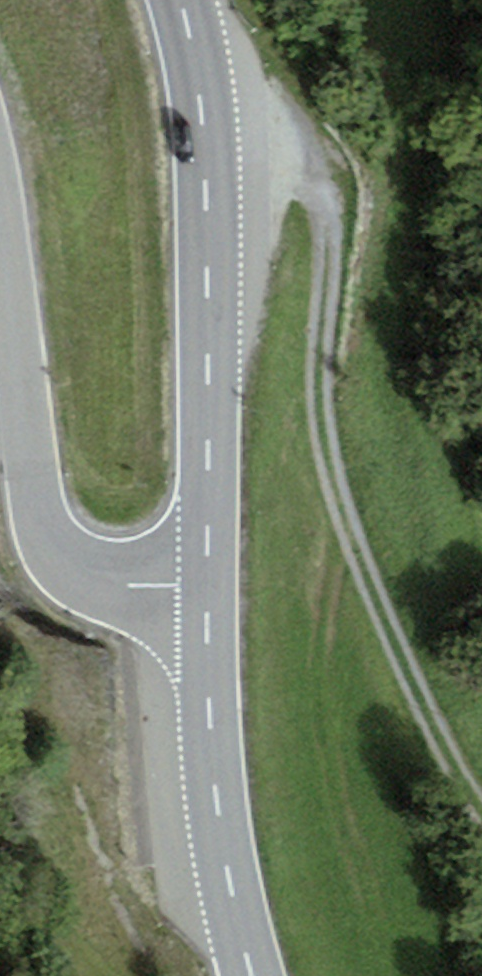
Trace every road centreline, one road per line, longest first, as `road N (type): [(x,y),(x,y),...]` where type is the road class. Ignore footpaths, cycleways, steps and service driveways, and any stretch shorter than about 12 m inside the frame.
road 1 (track): [(481,793),(430,707),(355,550),(326,462),(316,398),(325,204),(280,132),(200,74)]
road 2 (secondary): [(183,0),(200,74),(205,153),(208,587)]
road 3 (unclassified): [(0,210),(40,516),(58,549),(87,570),(128,583),(208,587)]
road 4 (secondary): [(208,587),(222,827),(253,975)]

